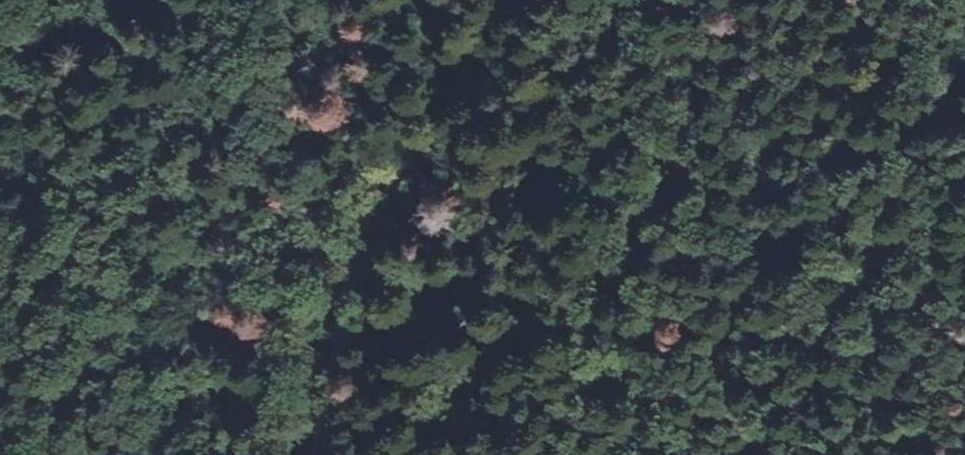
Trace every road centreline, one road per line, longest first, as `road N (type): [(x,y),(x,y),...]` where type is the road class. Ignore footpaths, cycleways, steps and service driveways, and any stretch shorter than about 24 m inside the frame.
road 1 (track): [(507,0),(451,109),(376,213),(332,348),(309,454)]
road 2 (track): [(558,454),(696,131),(661,0)]

